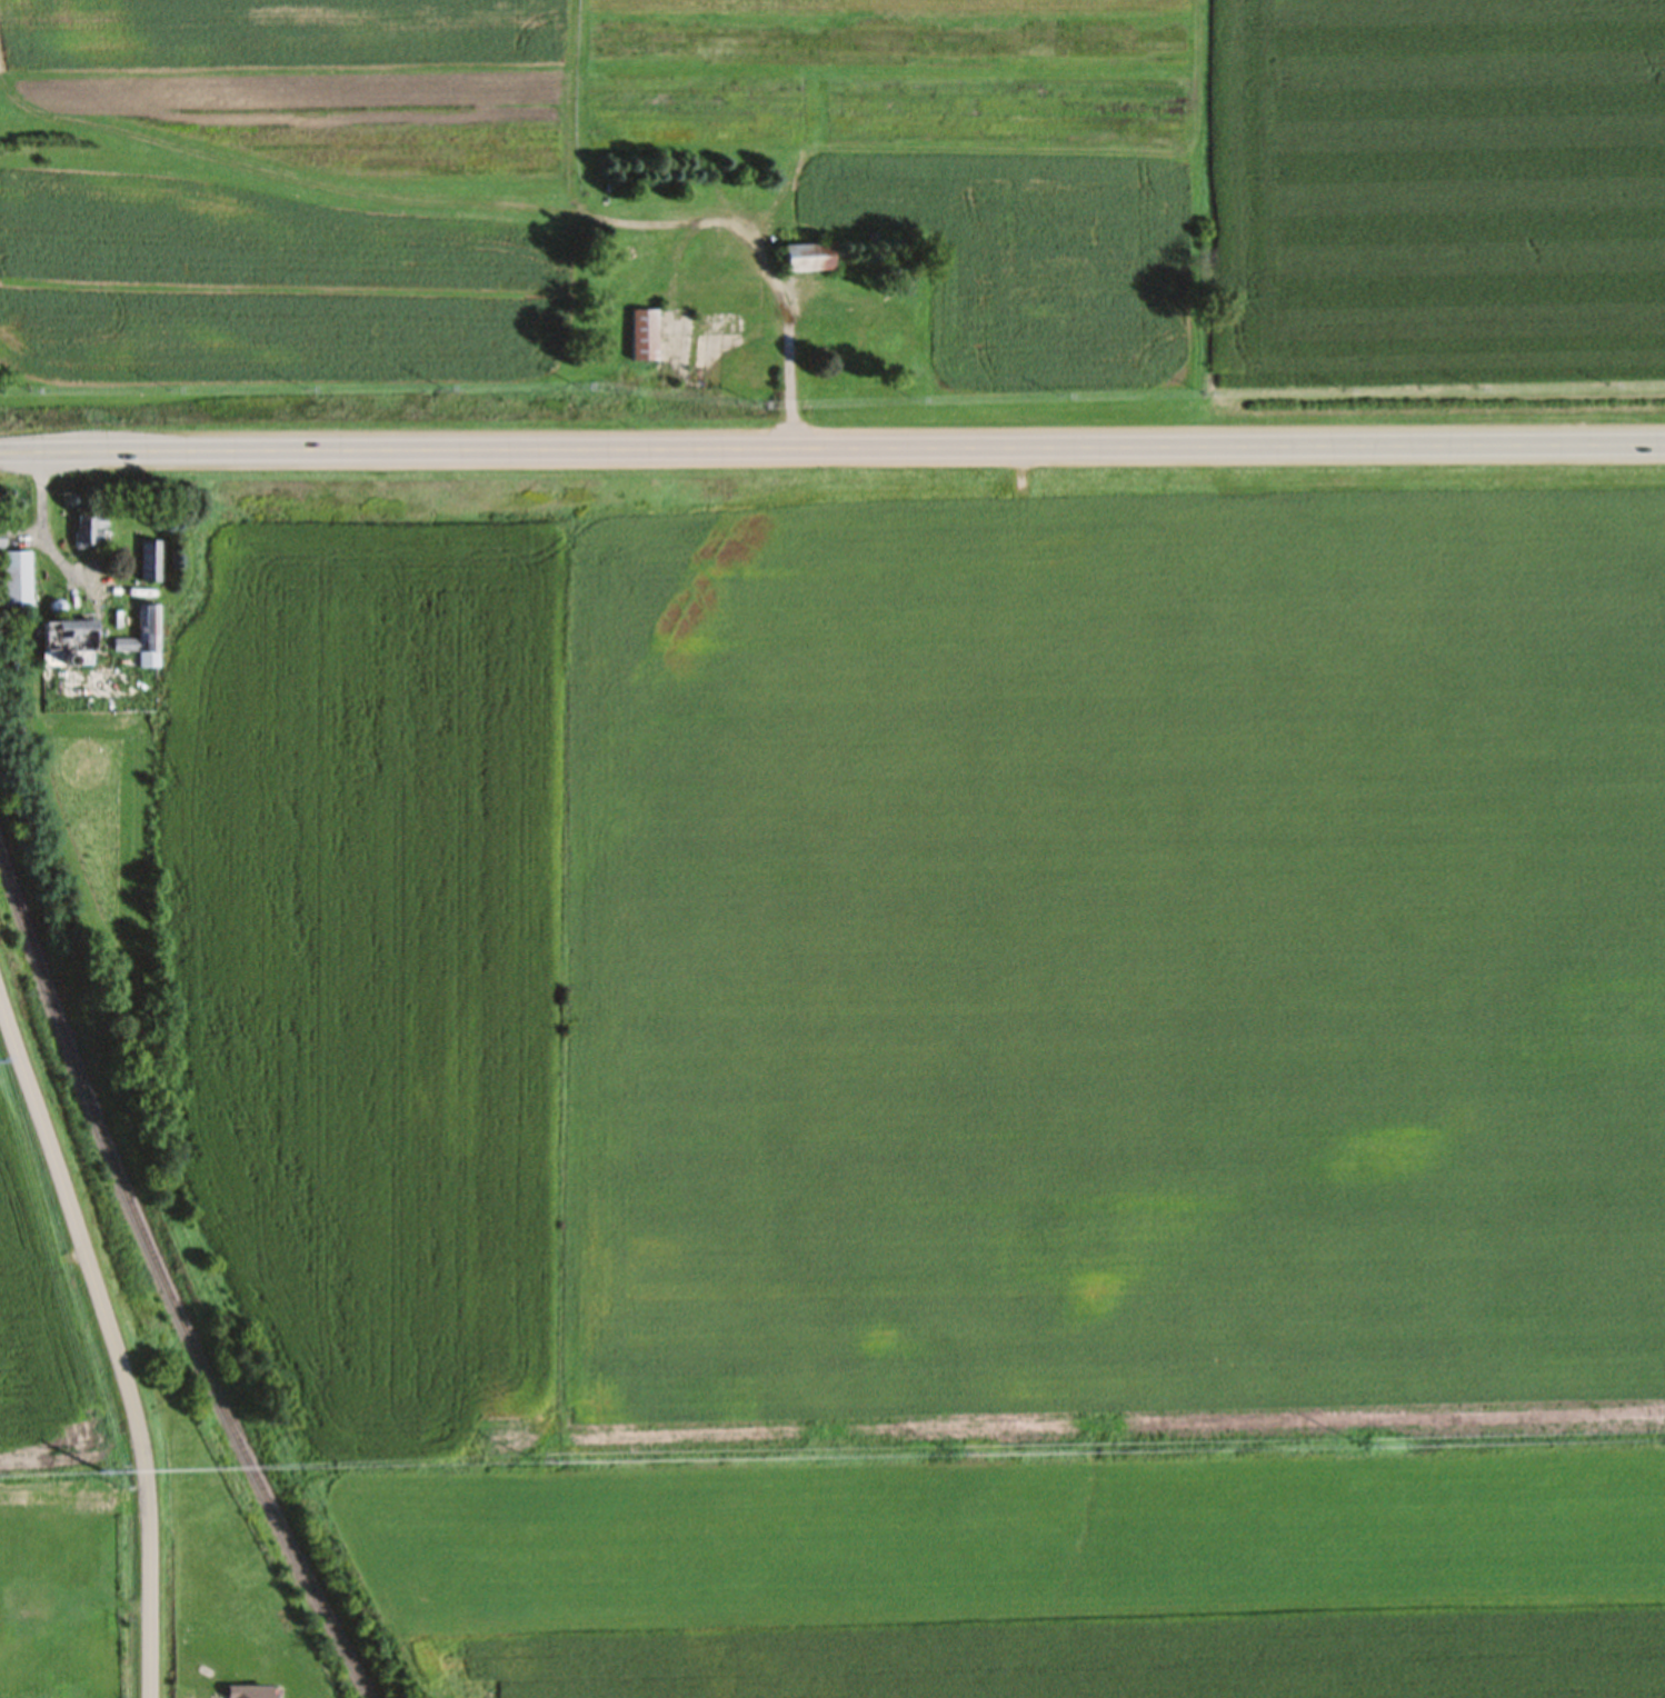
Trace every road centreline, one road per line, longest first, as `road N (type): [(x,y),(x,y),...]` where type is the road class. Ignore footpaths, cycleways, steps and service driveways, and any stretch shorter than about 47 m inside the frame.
road 1 (primary): [(0,459),(1664,450)]
road 2 (tertiary): [(146,1697),(149,1521),(136,1428),(0,1026)]

